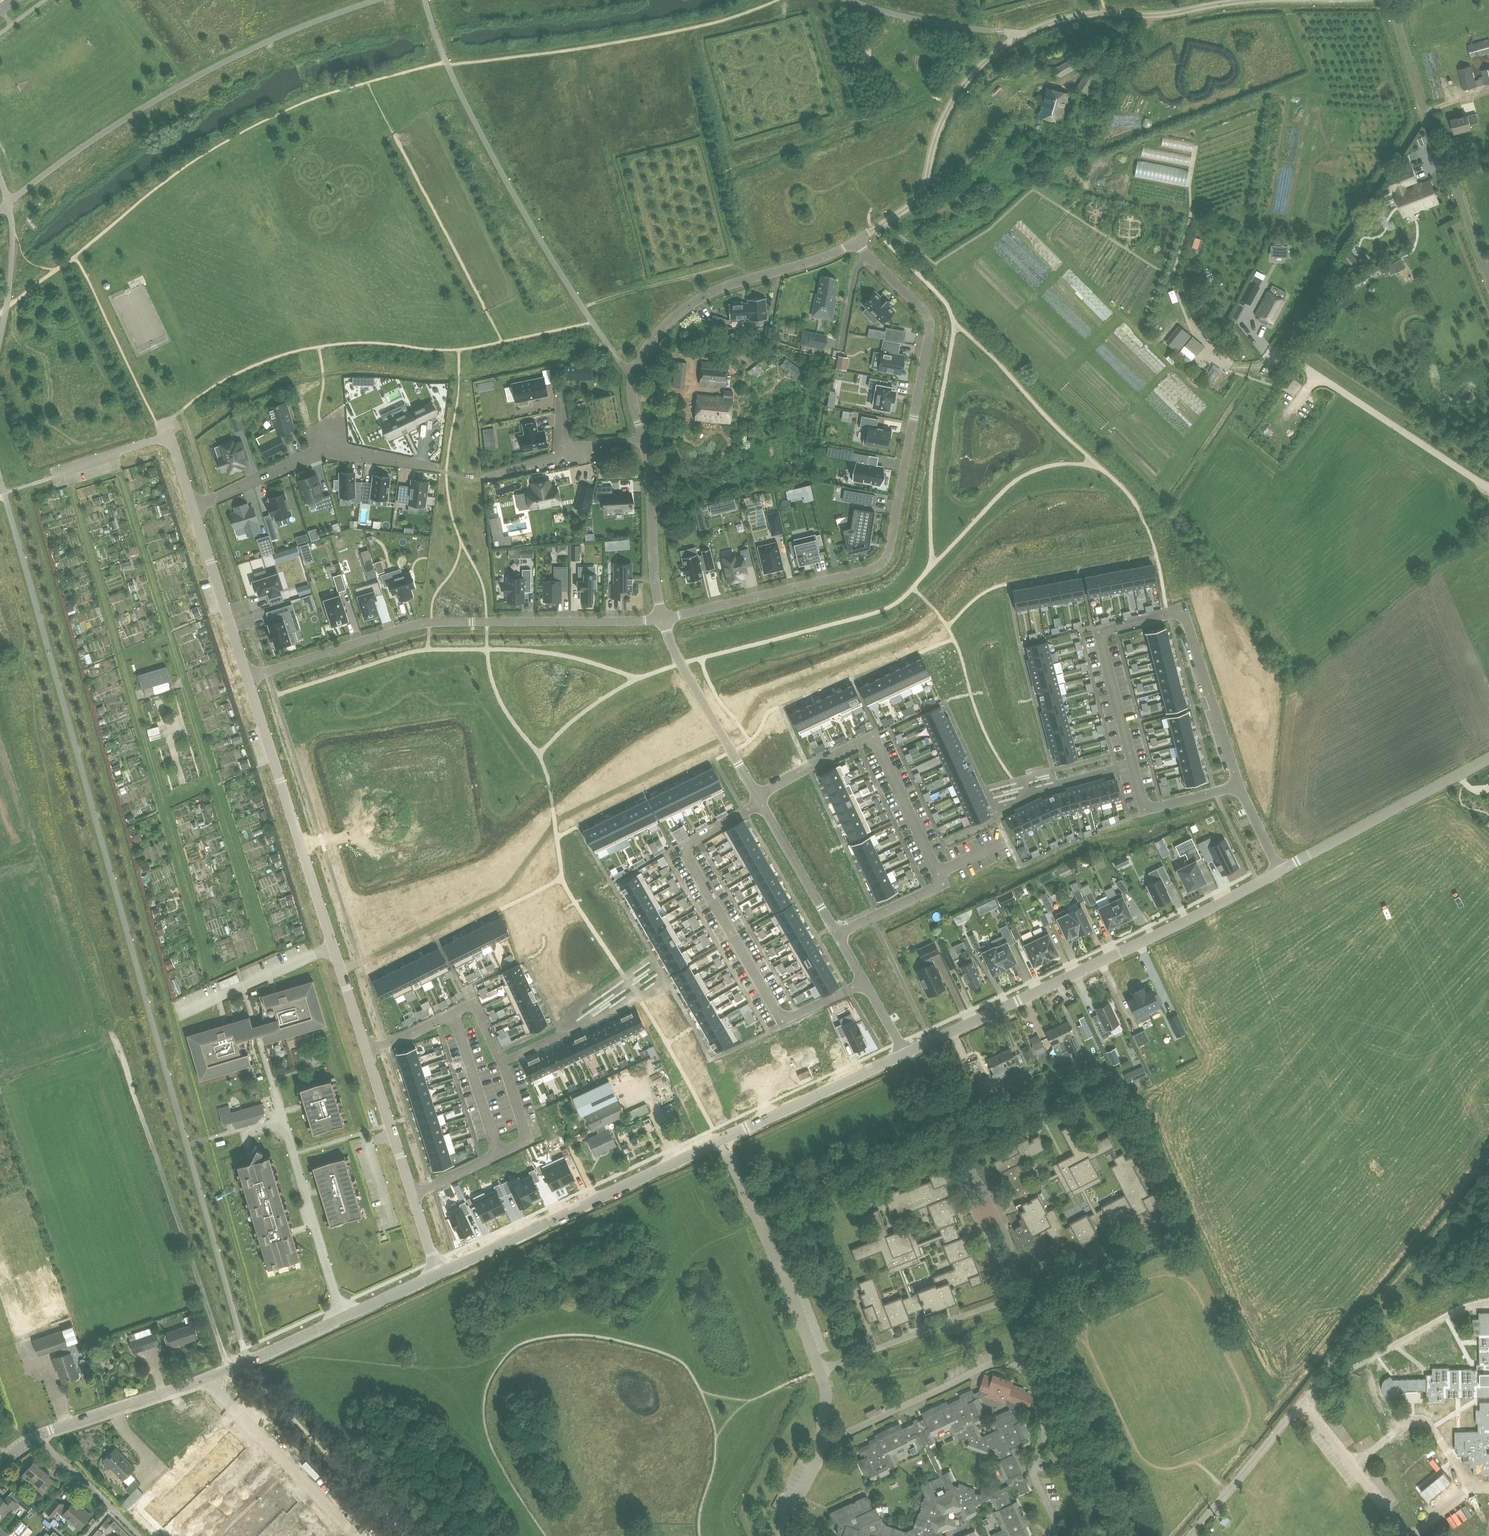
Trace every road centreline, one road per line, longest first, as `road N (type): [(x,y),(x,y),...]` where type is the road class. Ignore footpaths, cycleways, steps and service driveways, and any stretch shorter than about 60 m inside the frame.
road 1 (track): [(67,469),(212,975),(269,949),(114,454)]
road 2 (residential): [(661,618),(860,572),(887,555),(931,323),(852,242)]
road 3 (residential): [(1237,785),(1145,809),(1100,632),(1182,611),(1232,768)]
road 4 (tertiary): [(437,1272),(907,1052)]
road 5 (track): [(229,1370),(115,1038),(0,1075)]
road 6 (residential): [(247,678),(431,622),(661,618)]
road 7 (tertiary): [(907,1052),(1279,871)]
road 8 (unclassified): [(852,242),(921,196),(950,105),(1005,44),(1081,15),(1152,17)]
road 9 (residential): [(366,1049),(247,678)]
road 10 (residential): [(759,802),(682,848),(773,1005),(782,1020),(865,982)]
road 11 (unclassified): [(644,439),(634,374),(661,327),(705,295),(852,242)]
road 12 (residential): [(935,871),(873,739),(754,794)]
road 13 (tertiary): [(1488,1039),(1403,859),(1374,838)]
road 14 (tertiary): [(0,1464),(50,1430),(207,1378)]
road 15 (residential): [(207,1378),(359,1535)]
road 16 (residential): [(342,1317),(282,1116)]
road 17 (unclassified): [(754,794),(661,618)]
road 18 (residential): [(501,1061),(670,984)]
road 19 (unclassified): [(661,618),(644,439)]
road 20 (residential): [(247,678),(193,508)]
road 21 (unclassified): [(1423,110),(1488,274)]
road 22 (residential): [(411,1192),(366,1049)]
road 23 (tertiary): [(207,1378),(342,1317)]
road 24 (unclassified): [(835,929),(759,802)]
road 25 (residential): [(193,508),(328,449)]
road 26 (tertiary): [(1374,838),(1394,809),(1488,758)]
road 27 (residential): [(835,929),(941,883),(935,871)]
road 28 (residential): [(170,436),(50,478)]

